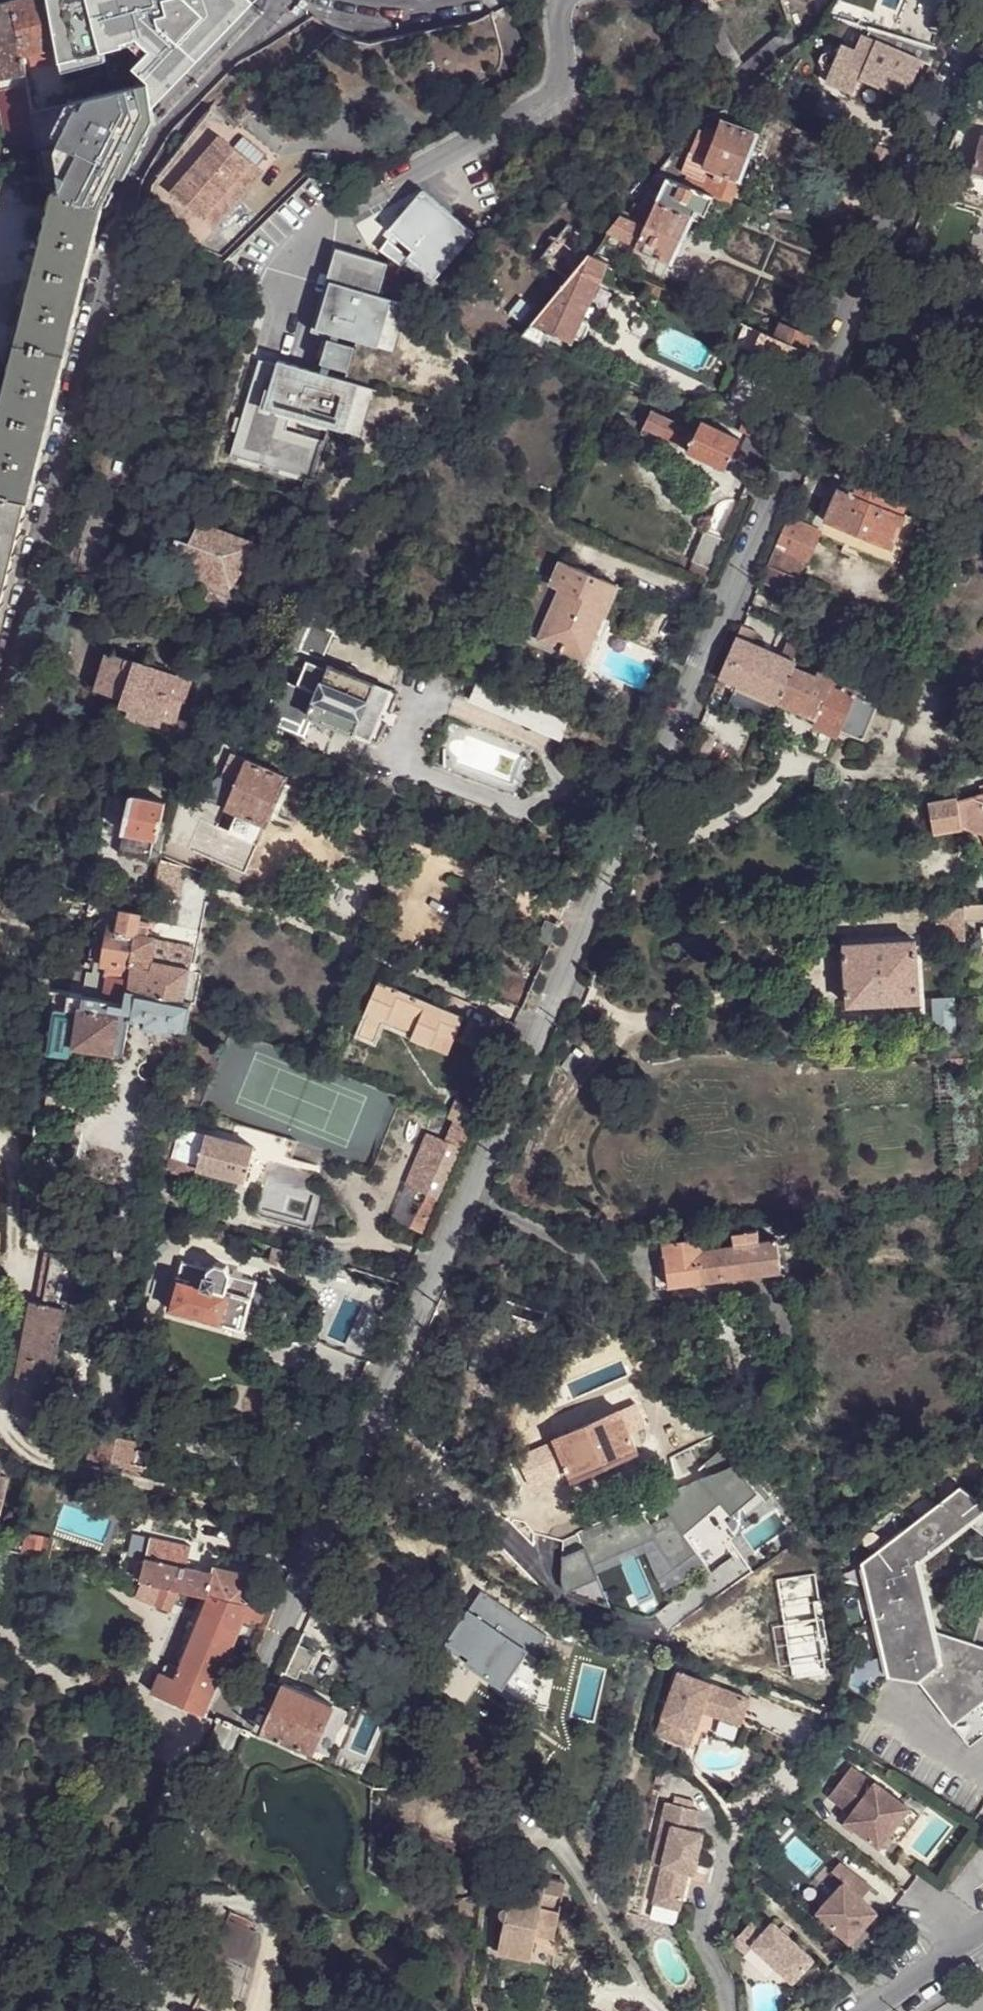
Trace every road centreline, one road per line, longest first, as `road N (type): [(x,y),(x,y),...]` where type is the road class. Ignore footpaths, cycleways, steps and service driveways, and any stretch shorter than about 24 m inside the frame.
road 1 (residential): [(236,1725),(982,15)]
road 2 (residential): [(0,702),(115,278),(127,197),(166,122),(278,0)]
road 3 (residential): [(876,2010),(982,1932)]

